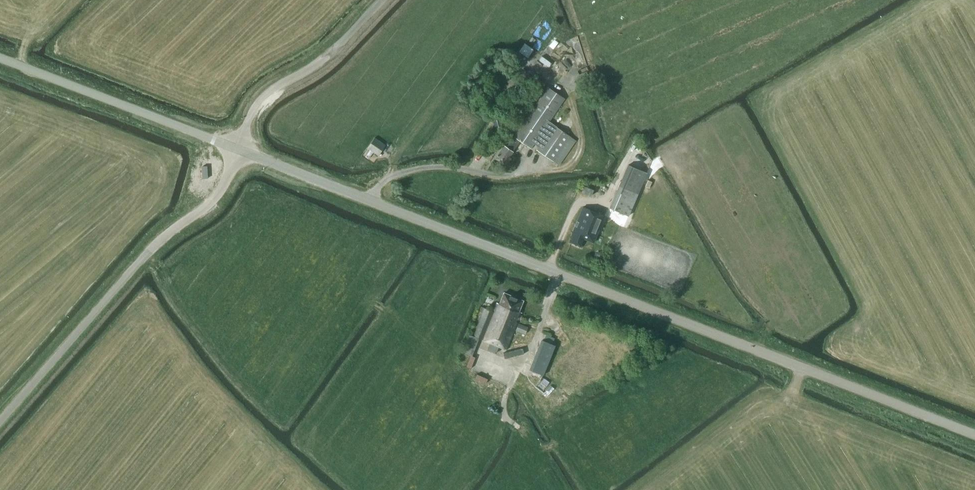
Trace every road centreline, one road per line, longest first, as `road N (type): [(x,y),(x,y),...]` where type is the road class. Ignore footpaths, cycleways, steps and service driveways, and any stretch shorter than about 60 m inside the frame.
road 1 (unclassified): [(974,434),(239,149)]
road 2 (unclassified): [(0,425),(165,238),(208,209),(239,149)]
road 3 (unclassified): [(239,149),(0,56)]
road 4 (unclassified): [(239,149),(270,90),(325,57),(380,0)]

